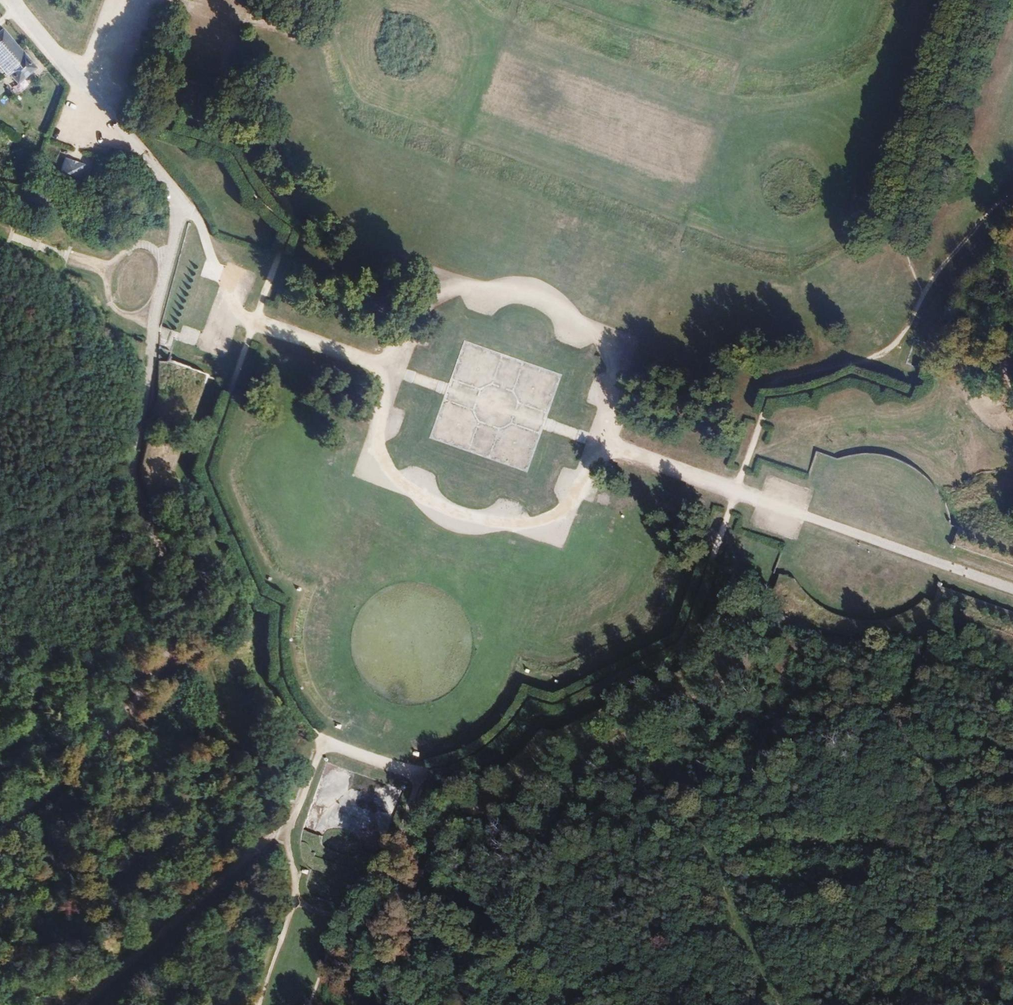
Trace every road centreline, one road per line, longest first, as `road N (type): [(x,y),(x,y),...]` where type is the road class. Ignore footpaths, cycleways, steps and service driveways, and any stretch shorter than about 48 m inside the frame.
road 1 (track): [(602,446),(561,529),(457,521),(372,467),(393,372),(432,285),(512,293),(622,345),(617,393)]
road 2 (track): [(0,829),(96,746),(153,677),(173,637),(174,585),(126,474),(154,329)]
road 3 (track): [(1012,589),(602,446)]
road 4 (track): [(1012,191),(934,279),(882,355),(773,388),(736,491)]
road 5 (track): [(779,1004),(679,781),(627,740)]
road 6 (track): [(399,836),(443,832),(655,727)]
road 7 (track): [(173,637),(192,650),(226,733),(297,800)]
road 8 (track): [(155,319),(179,207),(123,130)]
road 9 (unclassified): [(123,130),(15,0)]
road 10 (track): [(255,324),(231,304),(197,216),(179,207)]

